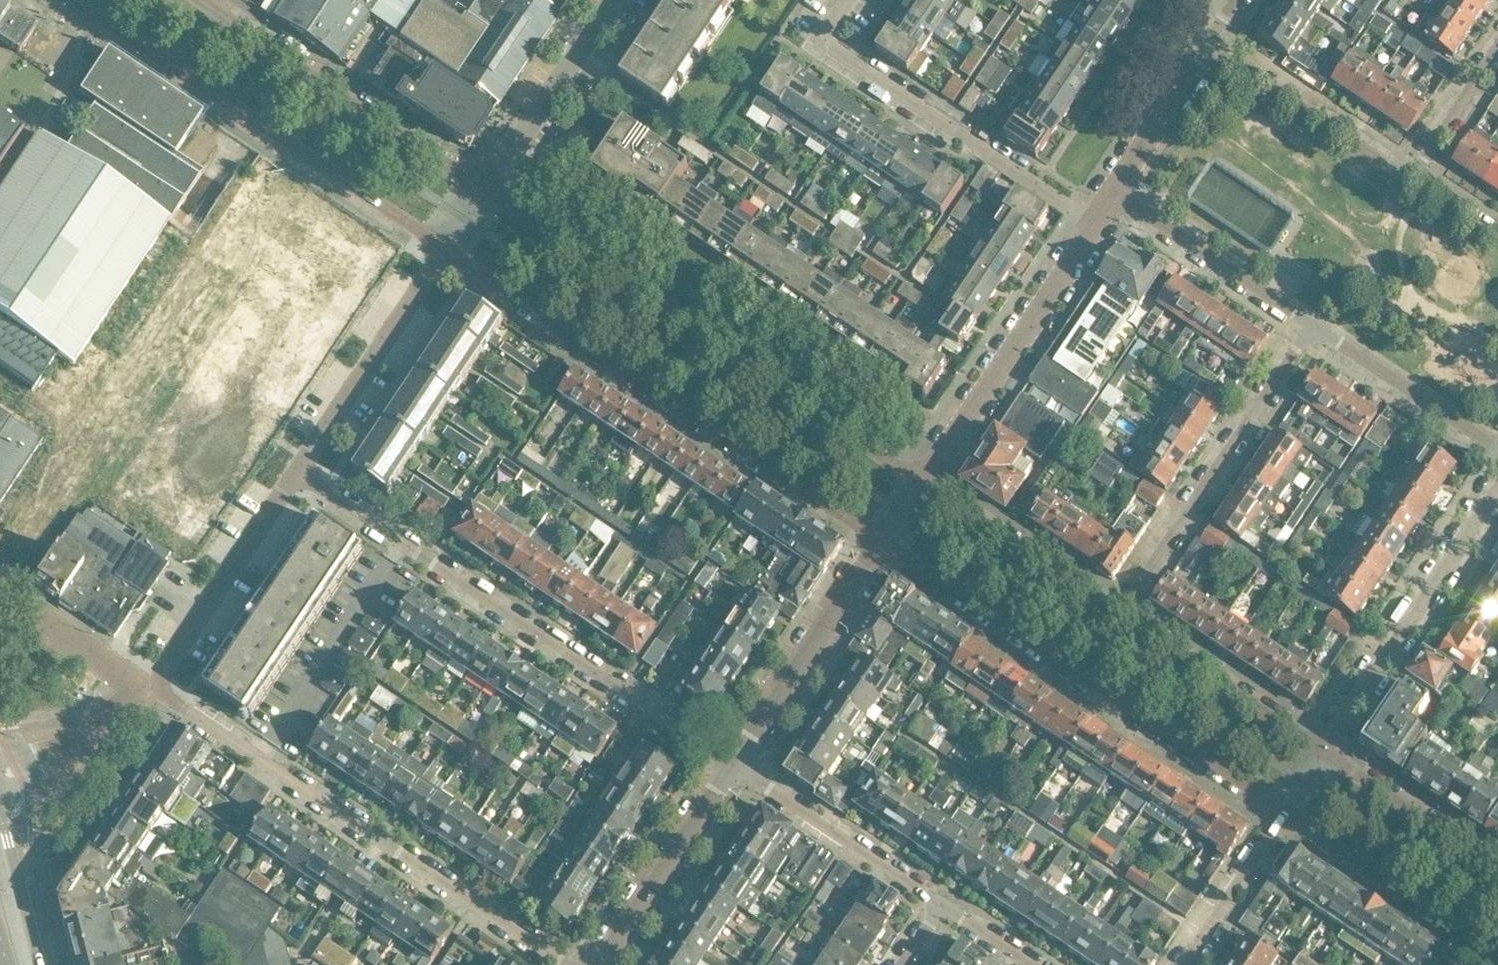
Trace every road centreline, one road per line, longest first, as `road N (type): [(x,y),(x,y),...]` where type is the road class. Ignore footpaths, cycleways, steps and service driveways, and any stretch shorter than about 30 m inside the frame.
road 1 (residential): [(731,764),(294,466)]
road 2 (residential): [(445,247),(882,541)]
road 3 (residential): [(920,484),(486,194)]
road 4 (residential): [(145,683),(566,964)]
road 5 (residential): [(882,541),(1284,810)]
road 6 (unclassified): [(75,0),(445,247)]
road 7 (residential): [(1095,224),(820,44),(849,0)]
road 8 (unclassified): [(486,194),(197,0)]
road 9 (residential): [(1120,618),(1304,333)]
road 10 (residential): [(1322,753),(1497,489)]
road 11 (residential): [(1095,224),(920,484)]
road 12 (residential): [(731,764),(882,541)]
road 13 (residential): [(294,466),(445,247)]
road 14 (residential): [(145,683),(294,466)]
road 15 (residential): [(942,904),(731,764)]
road 16 (residential): [(1284,810),(1491,949)]
road 17 (residential): [(592,964),(731,764)]
road 18 (residential): [(1322,753),(1120,618)]
road 19 (residential): [(1120,618),(920,484)]
road 20 (residential): [(1304,333),(1497,472)]
road 21 (residential): [(1409,177),(1215,47)]
road 22 (residential): [(1114,198),(1304,333)]
road 23 (residential): [(486,194),(615,0)]
road 24 (residential): [(1497,871),(1322,753)]
road 25 (residential): [(1179,964),(1284,810)]
road 26 (residential): [(1215,47),(1114,198)]
road 27 (residential): [(0,781),(99,733),(140,688)]
road 28 (unclassified): [(140,688),(0,594)]
road 29 (residential): [(1409,177),(1497,42)]
road 30 (secondary): [(39,964),(0,816)]

